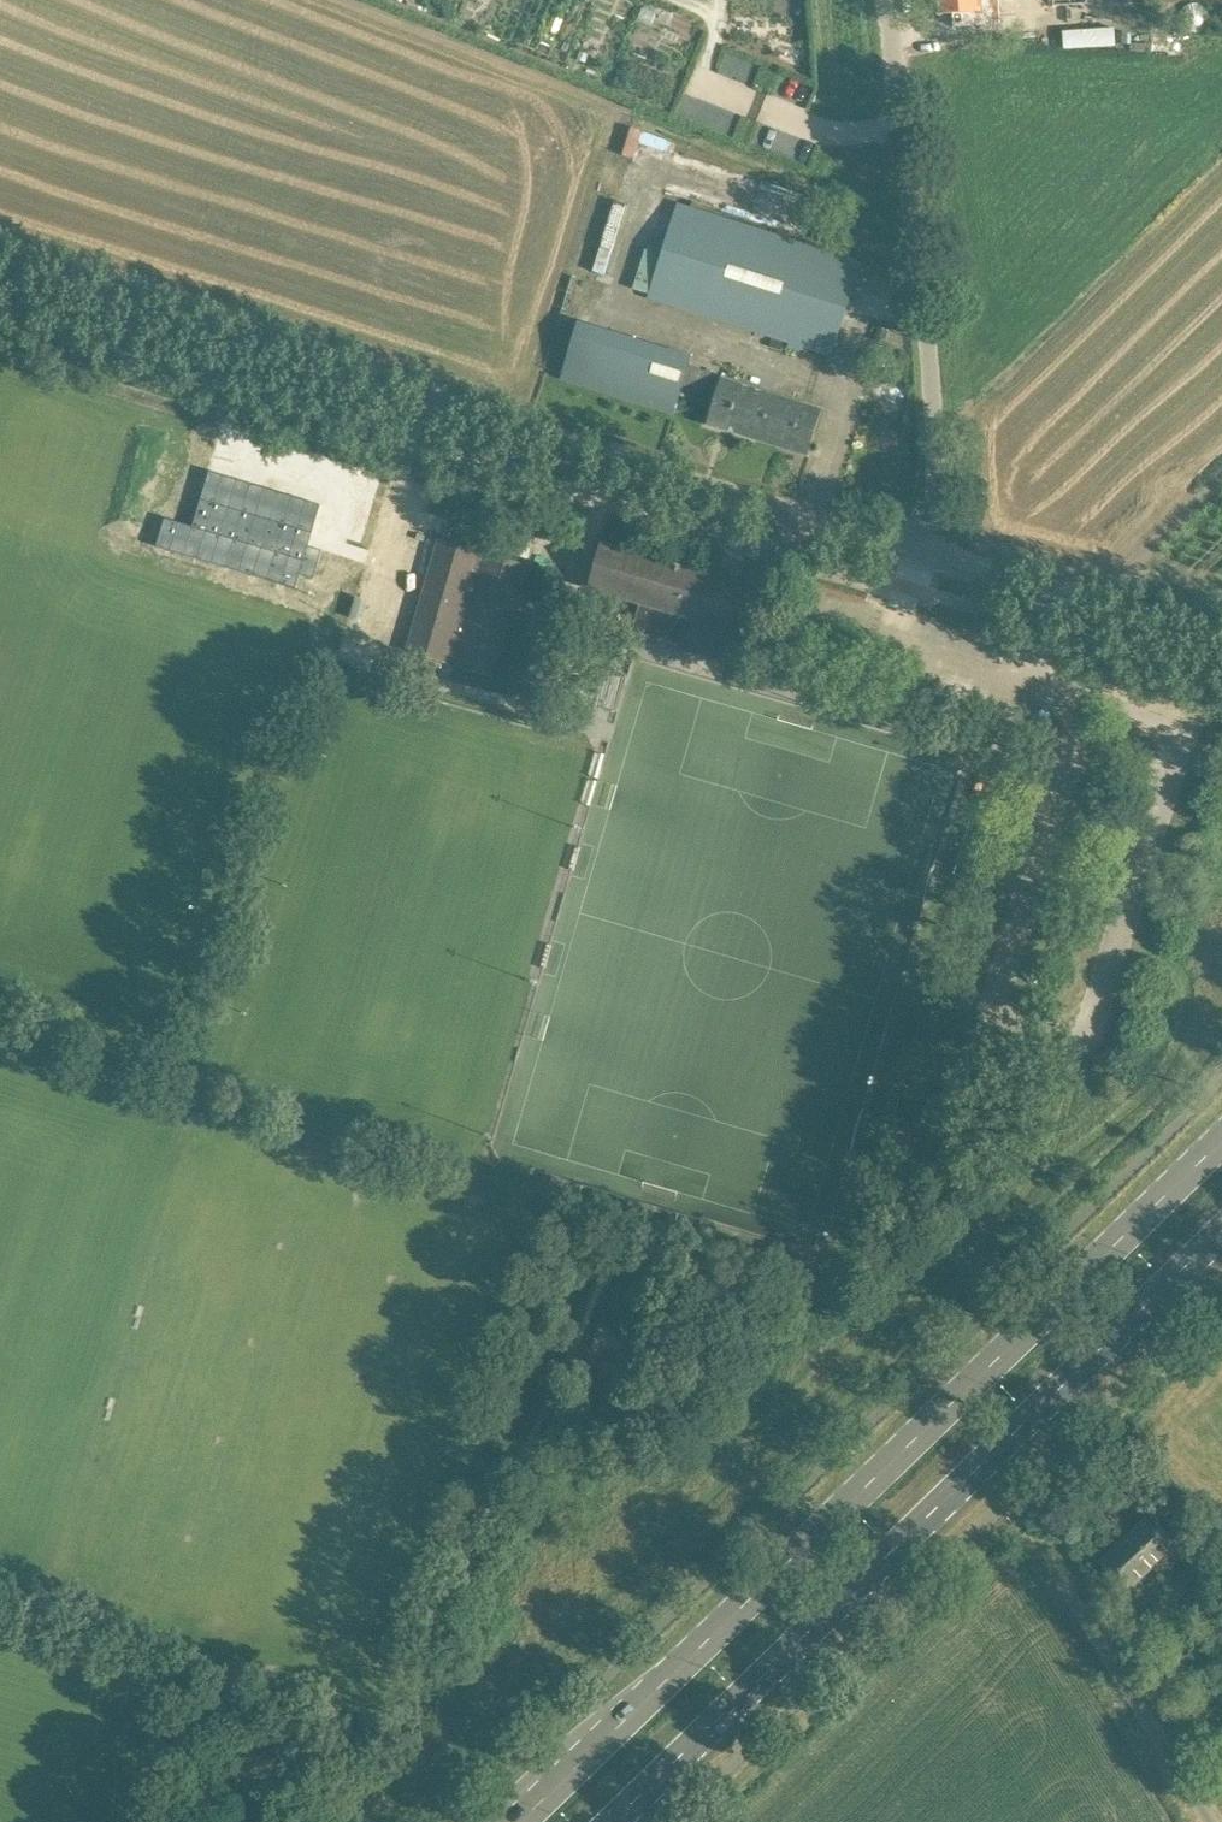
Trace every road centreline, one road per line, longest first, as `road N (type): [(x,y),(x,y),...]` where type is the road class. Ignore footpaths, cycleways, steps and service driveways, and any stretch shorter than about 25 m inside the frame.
road 1 (unclassified): [(926,557),(0,262)]
road 2 (primary): [(1221,1142),(527,1821)]
road 3 (primary): [(607,1821),(1221,1229)]
road 4 (unclassified): [(926,557),(935,504),(930,379),(890,0)]
road 5 (unclassified): [(1211,1821),(1065,1583)]
road 6 (unclassified): [(1121,613),(926,557)]

